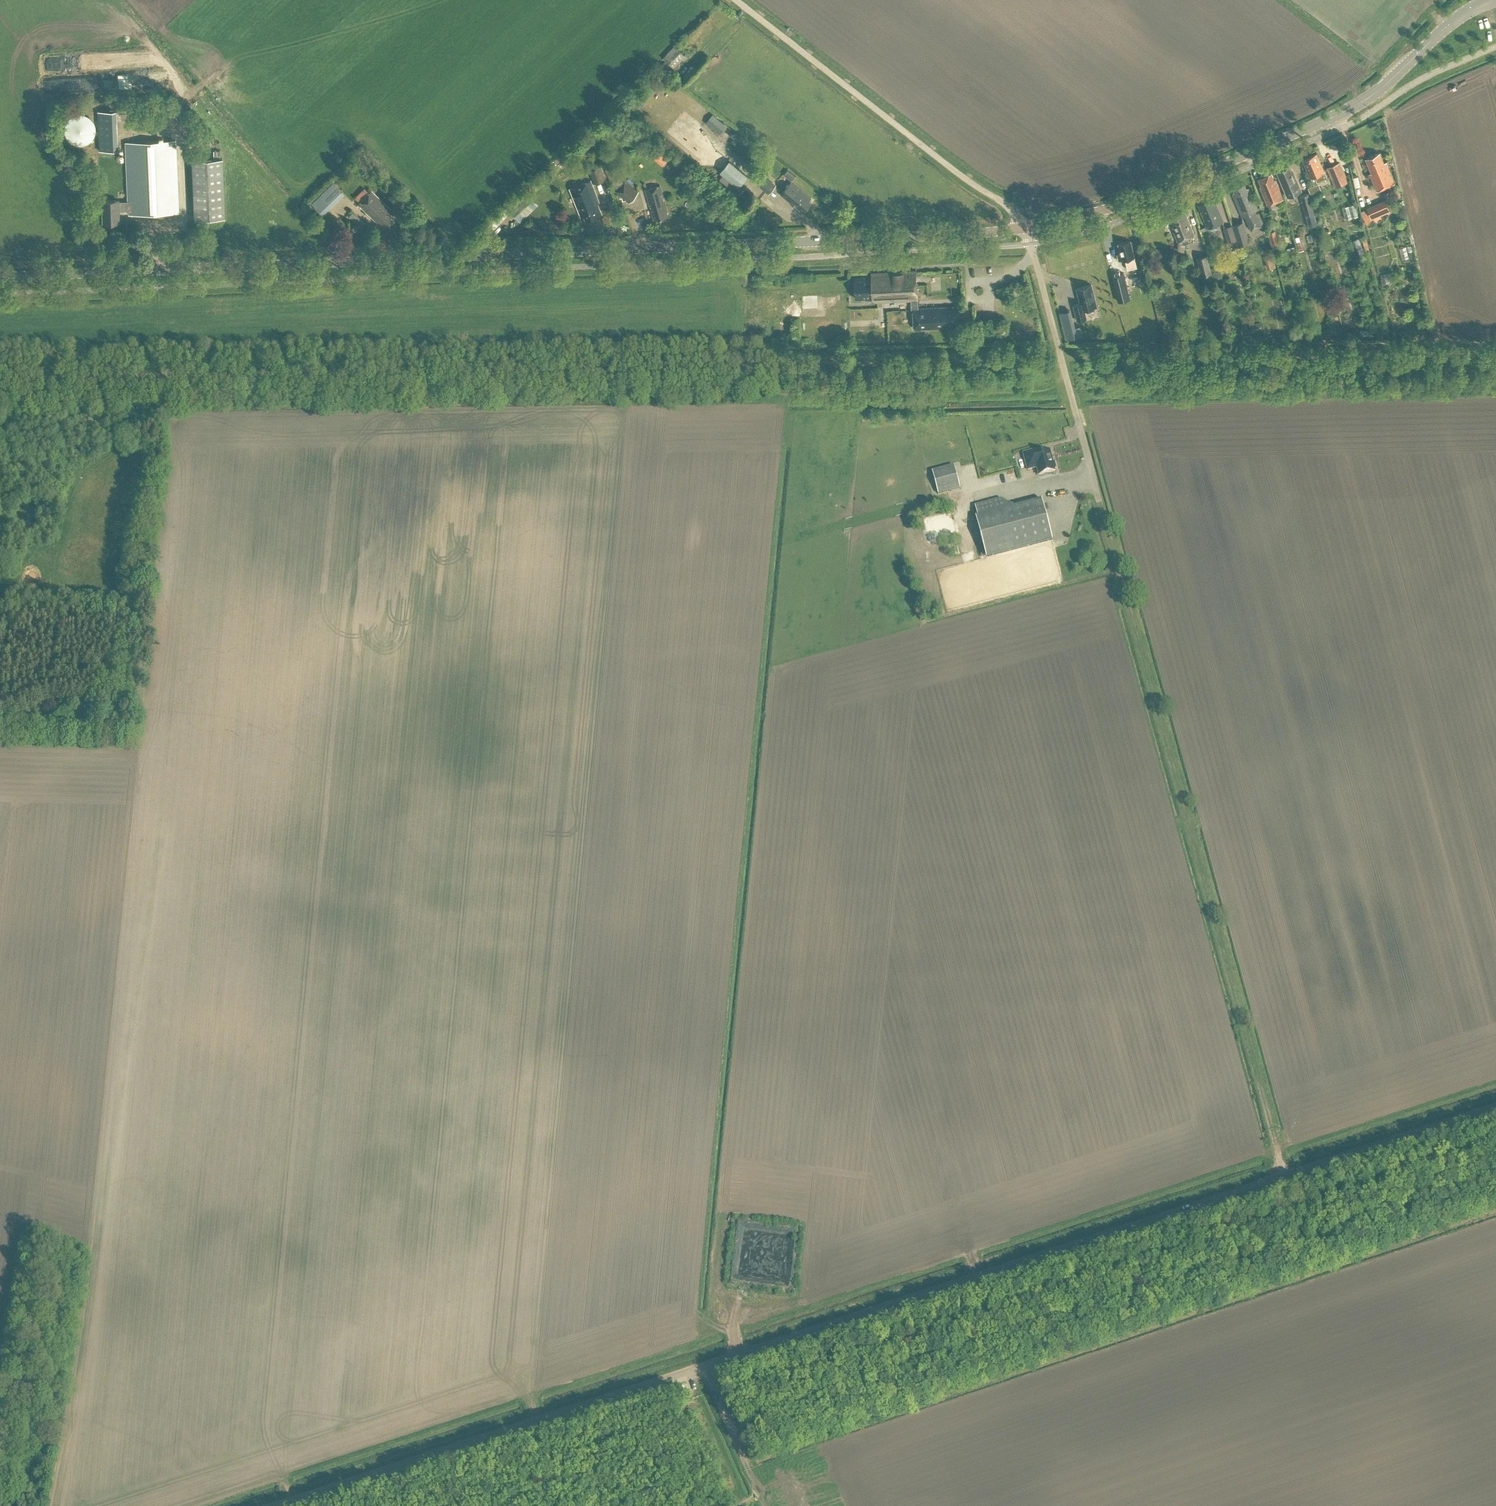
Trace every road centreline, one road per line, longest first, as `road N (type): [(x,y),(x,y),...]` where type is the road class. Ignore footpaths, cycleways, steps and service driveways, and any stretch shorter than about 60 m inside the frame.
road 1 (unclassified): [(282,1505),(1495,1108)]
road 2 (track): [(1062,363),(0,375)]
road 3 (tertiary): [(0,277),(1028,227)]
road 4 (track): [(1118,572),(1286,1178)]
road 5 (tertiary): [(1028,227),(1106,210),(1325,119),(1393,79),(1449,23),(1489,0)]
road 6 (unclassified): [(1028,227),(736,0)]
road 7 (unclassified): [(1028,227),(1118,572)]
road 8 (track): [(678,1376),(727,1505)]

